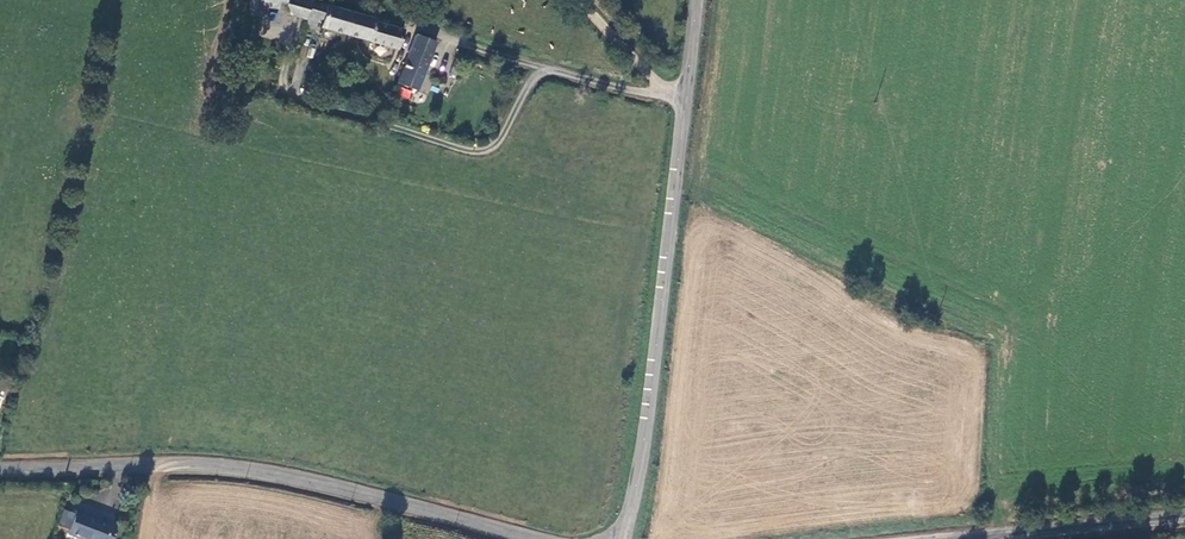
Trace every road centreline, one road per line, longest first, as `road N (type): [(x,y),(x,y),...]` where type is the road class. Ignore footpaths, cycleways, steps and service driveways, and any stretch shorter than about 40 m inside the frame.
road 1 (tertiary): [(620,538),(650,387),(697,0)]
road 2 (tertiary): [(533,538),(245,467),(0,466)]
road 3 (tertiary): [(1184,516),(957,538)]

